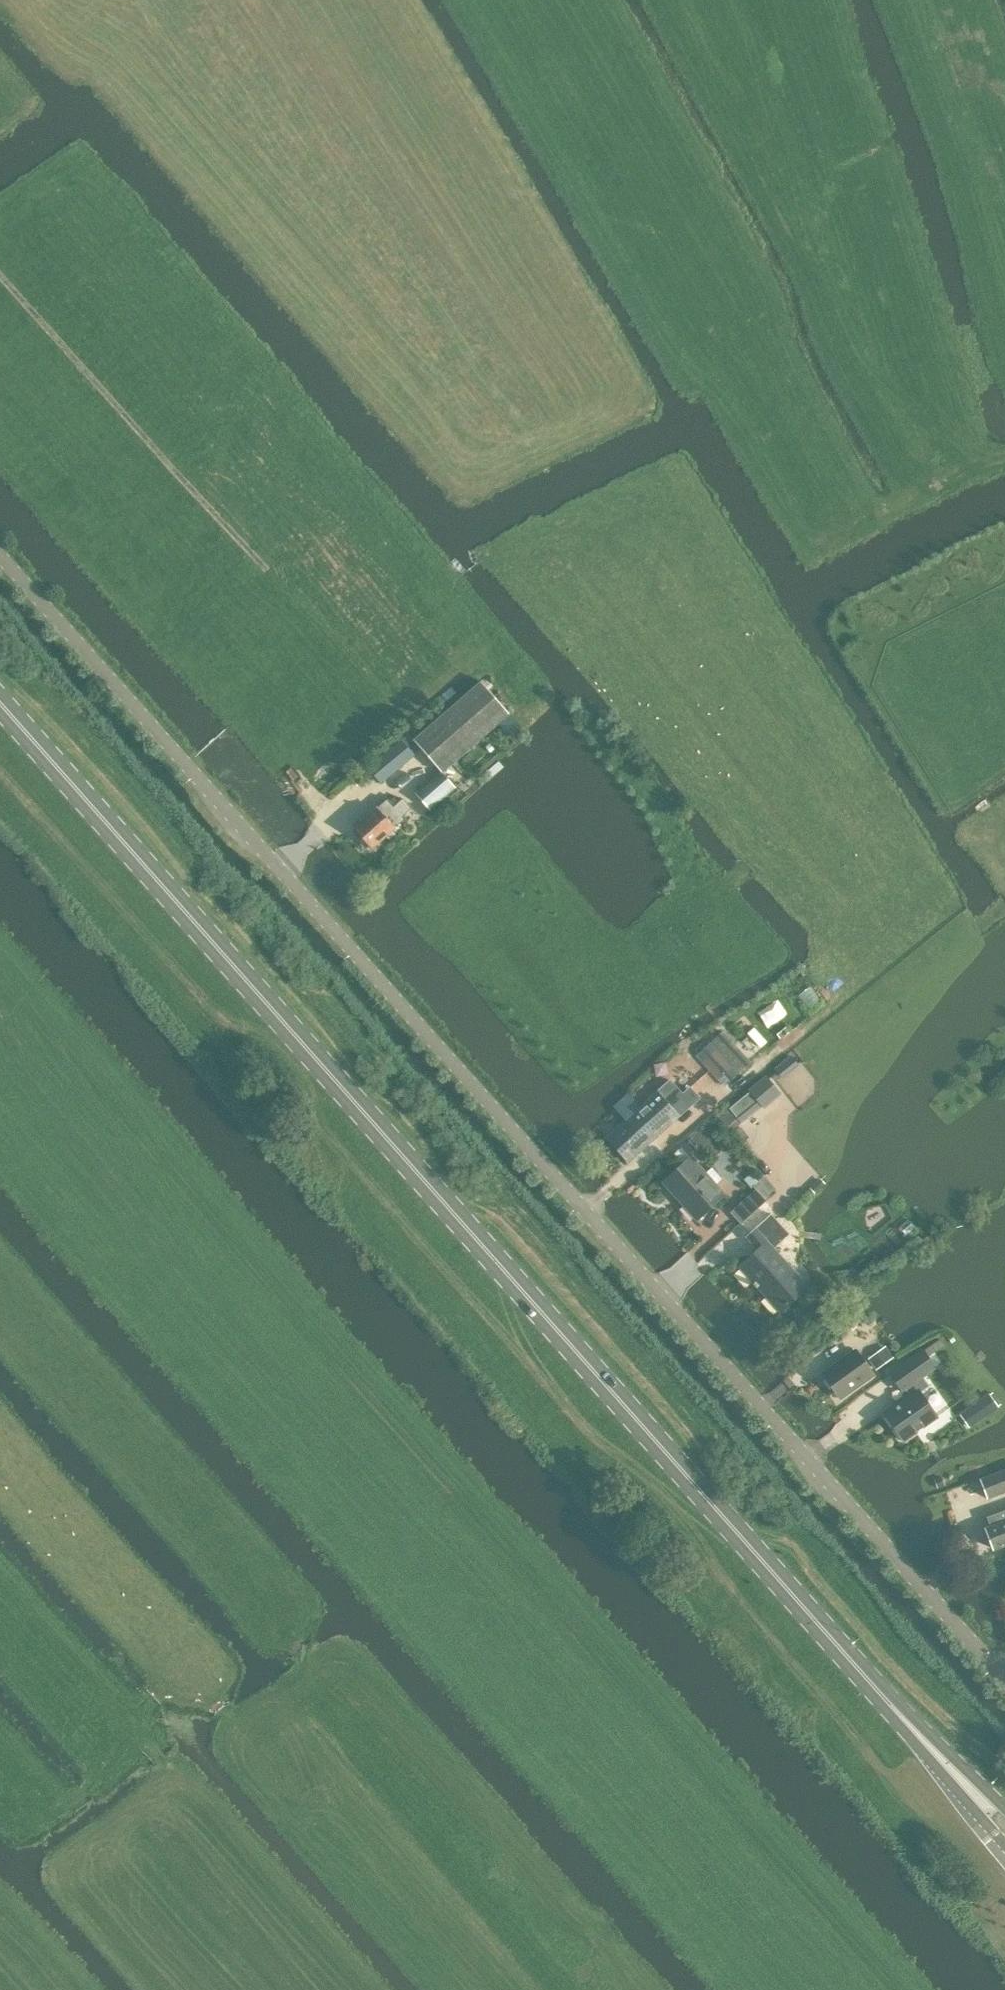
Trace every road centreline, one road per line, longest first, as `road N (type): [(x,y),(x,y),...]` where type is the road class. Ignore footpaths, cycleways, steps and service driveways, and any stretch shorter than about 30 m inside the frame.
road 1 (primary): [(1004,1831),(0,703)]
road 2 (unclassified): [(0,559),(1004,1677)]

